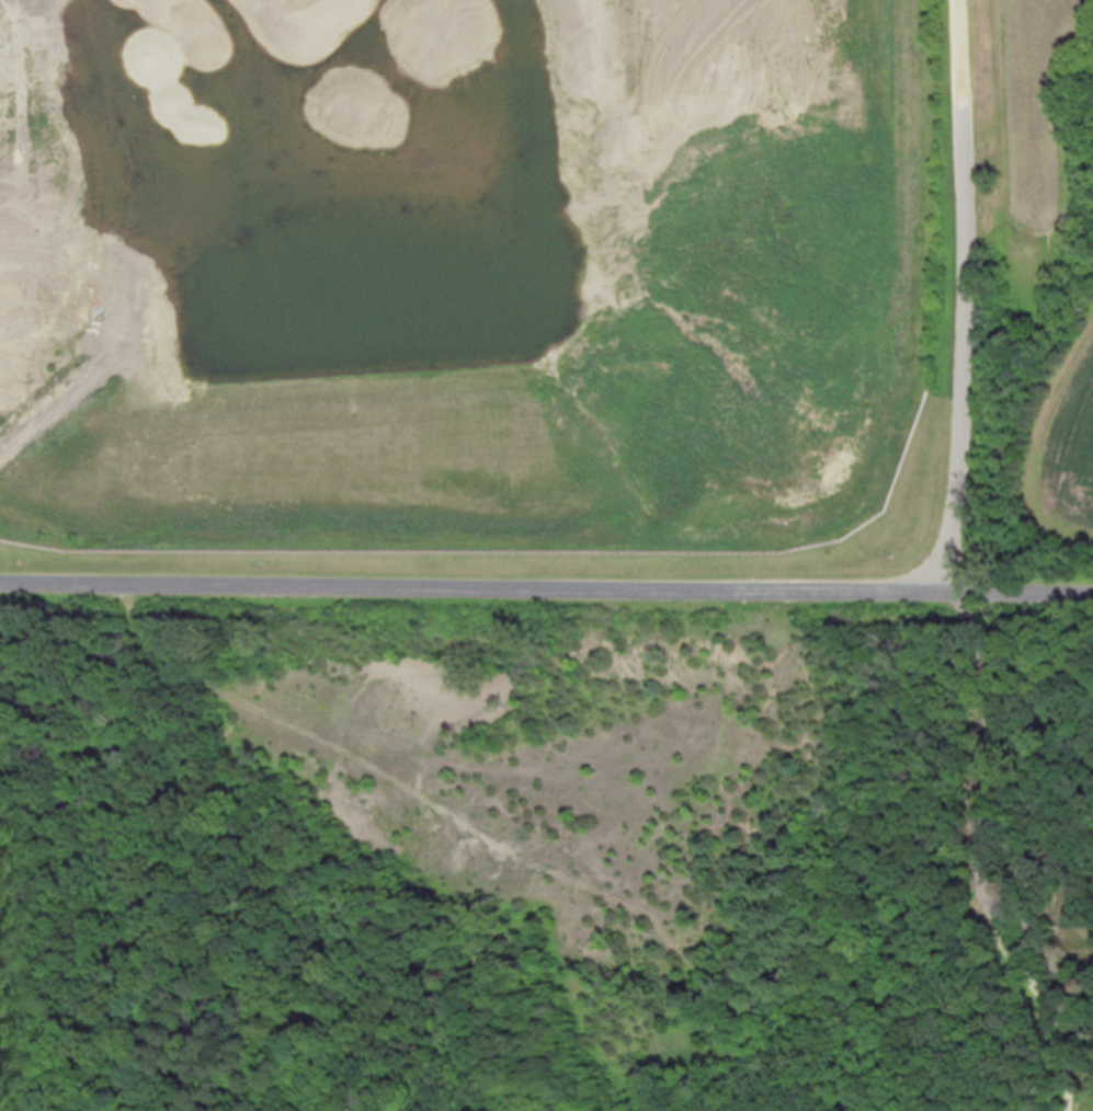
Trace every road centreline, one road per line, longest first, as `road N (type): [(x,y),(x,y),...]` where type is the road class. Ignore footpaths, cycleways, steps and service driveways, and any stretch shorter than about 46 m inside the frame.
road 1 (residential): [(0,582),(1092,586)]
road 2 (residential): [(959,0),(964,199),(948,585)]

